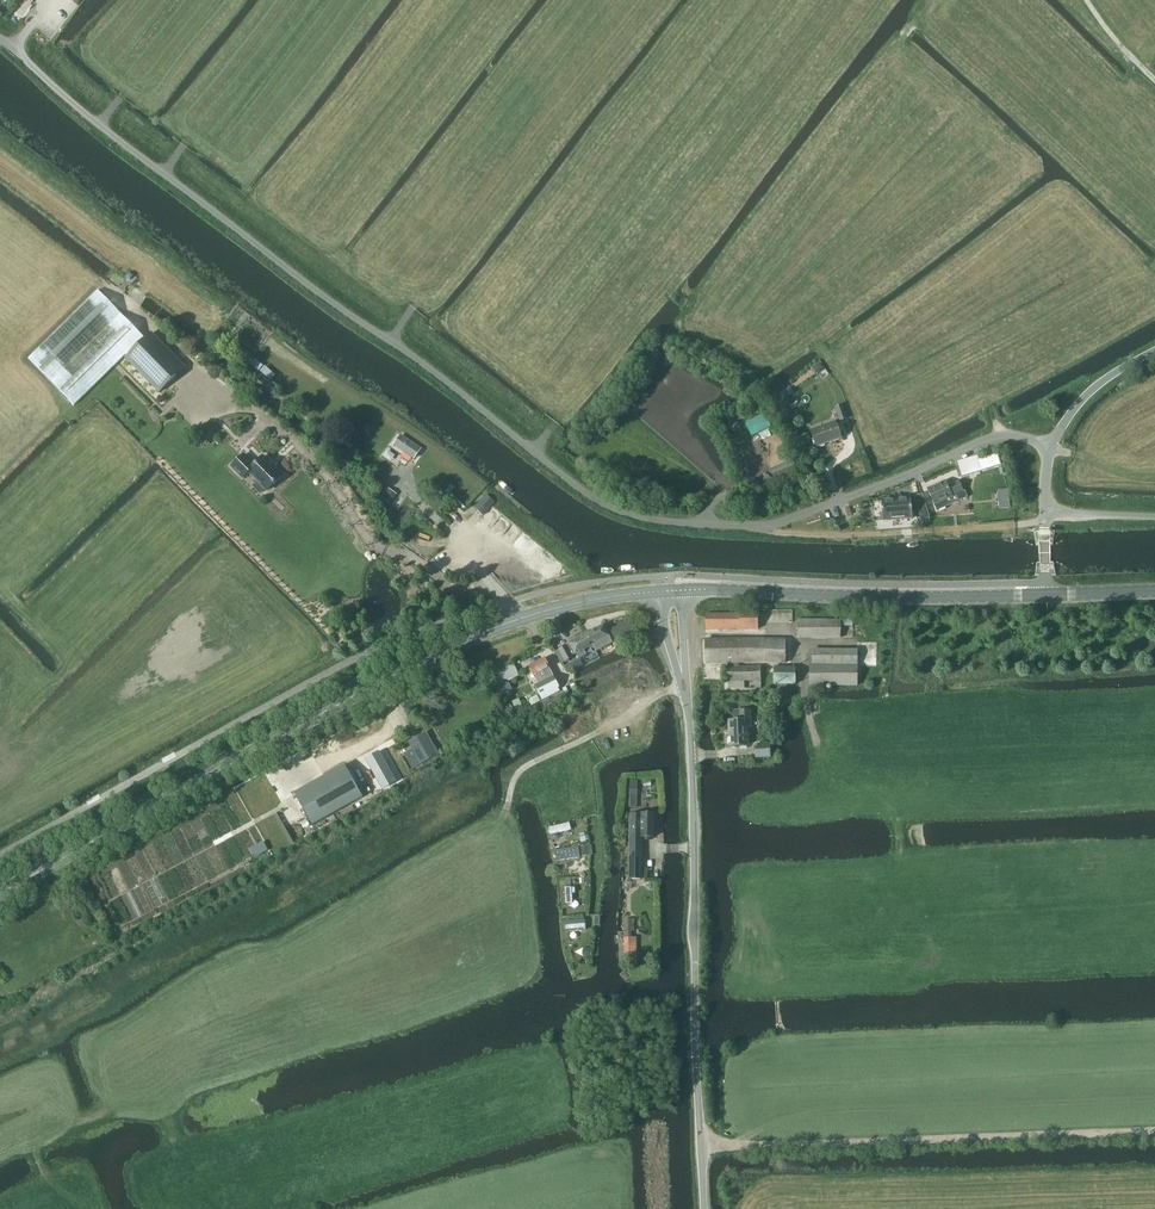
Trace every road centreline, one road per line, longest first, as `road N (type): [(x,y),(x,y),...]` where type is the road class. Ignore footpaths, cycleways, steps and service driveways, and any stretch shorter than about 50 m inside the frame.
road 1 (unclassified): [(1050,447),(996,439),(779,522),(668,523),(598,502),(402,347),(139,155),(16,48)]
road 2 (track): [(0,1204),(45,1183),(33,1151),(44,1135),(108,1111),(94,1071),(105,1038),(231,956),(285,942),(506,811),(519,771),(686,683)]
road 3 (tertiary): [(705,1208),(692,754),(671,590)]
road 4 (track): [(703,1147),(1154,1130)]
road 5 (secondary): [(0,892),(356,695)]
road 6 (secondary): [(671,590),(1047,593)]
road 7 (secondary): [(671,590),(586,601),(497,627),(356,695)]
road 8 (unclassified): [(1050,447),(1092,391),(1154,351)]

